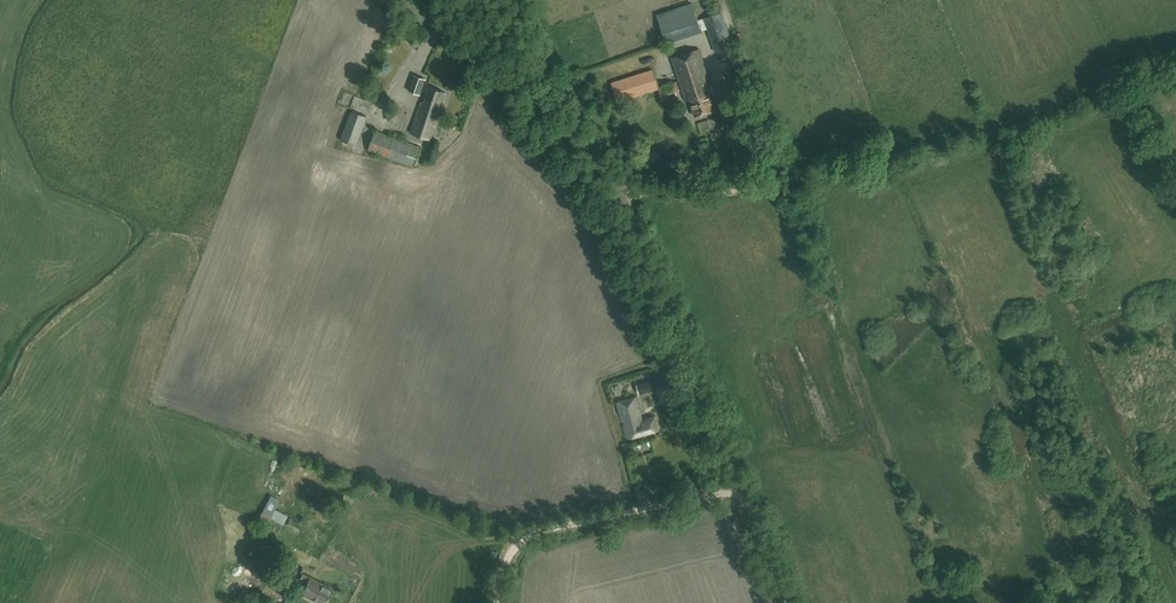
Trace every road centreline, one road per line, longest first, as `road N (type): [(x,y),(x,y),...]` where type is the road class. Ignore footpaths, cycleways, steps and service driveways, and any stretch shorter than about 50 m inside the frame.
road 1 (unclassified): [(741,487),(608,170),(533,97),(394,0)]
road 2 (unclassified): [(501,602),(505,560),(526,535),(741,487)]
road 3 (track): [(729,117),(738,166),(734,189),(623,195)]
road 4 (unclassified): [(788,602),(741,487)]

